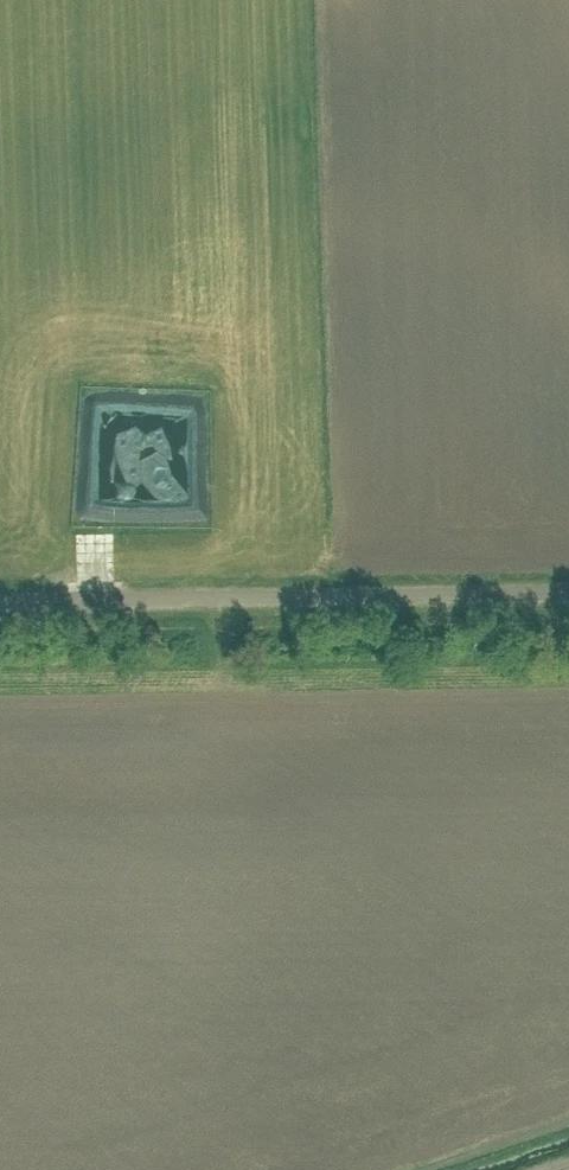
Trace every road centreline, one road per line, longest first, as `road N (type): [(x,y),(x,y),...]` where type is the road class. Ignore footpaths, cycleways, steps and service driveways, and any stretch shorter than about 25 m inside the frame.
road 1 (unclassified): [(0,602),(568,594)]

